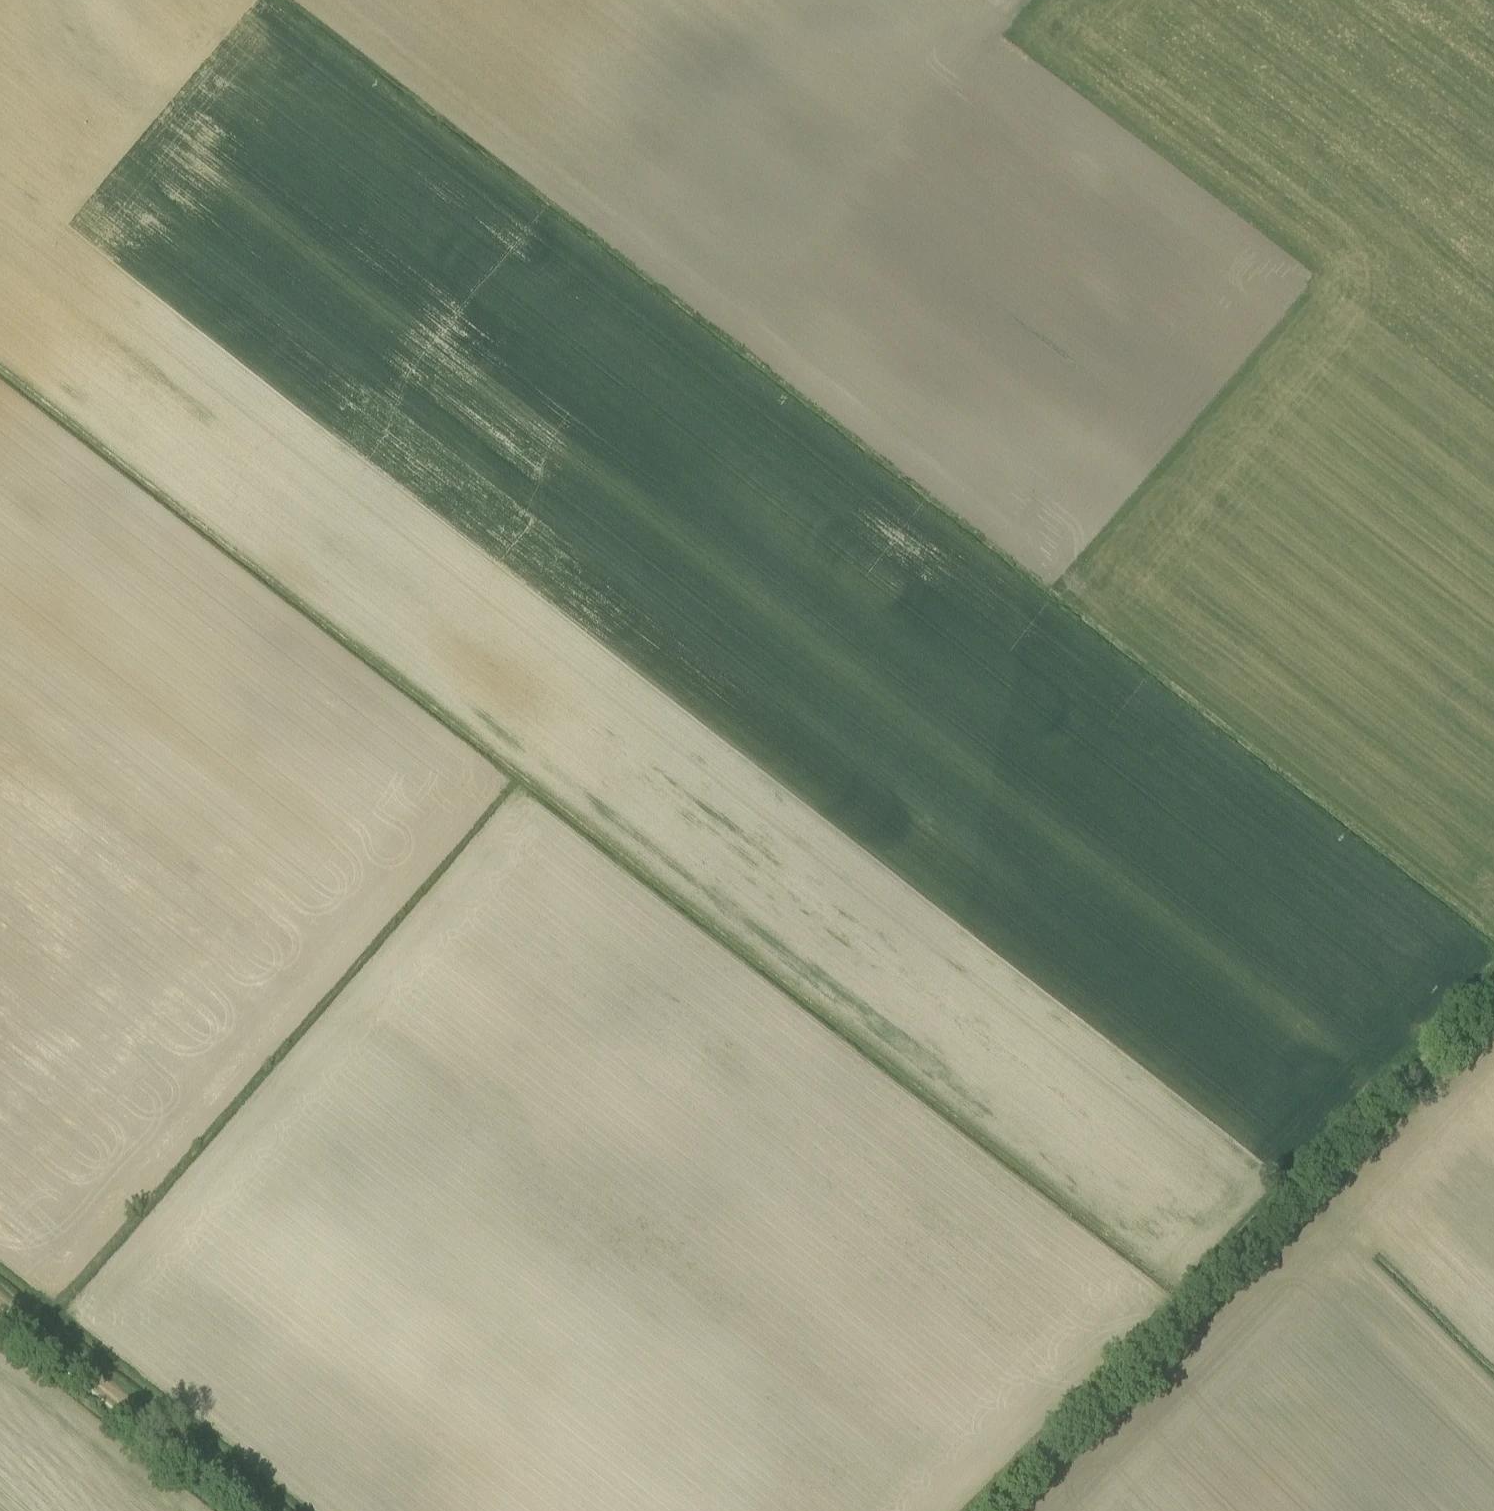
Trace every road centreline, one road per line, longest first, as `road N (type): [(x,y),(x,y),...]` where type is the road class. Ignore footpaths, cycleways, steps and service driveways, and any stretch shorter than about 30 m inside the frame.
road 1 (unclassified): [(997,1510),(1493,1004)]
road 2 (track): [(0,1301),(259,1510)]

